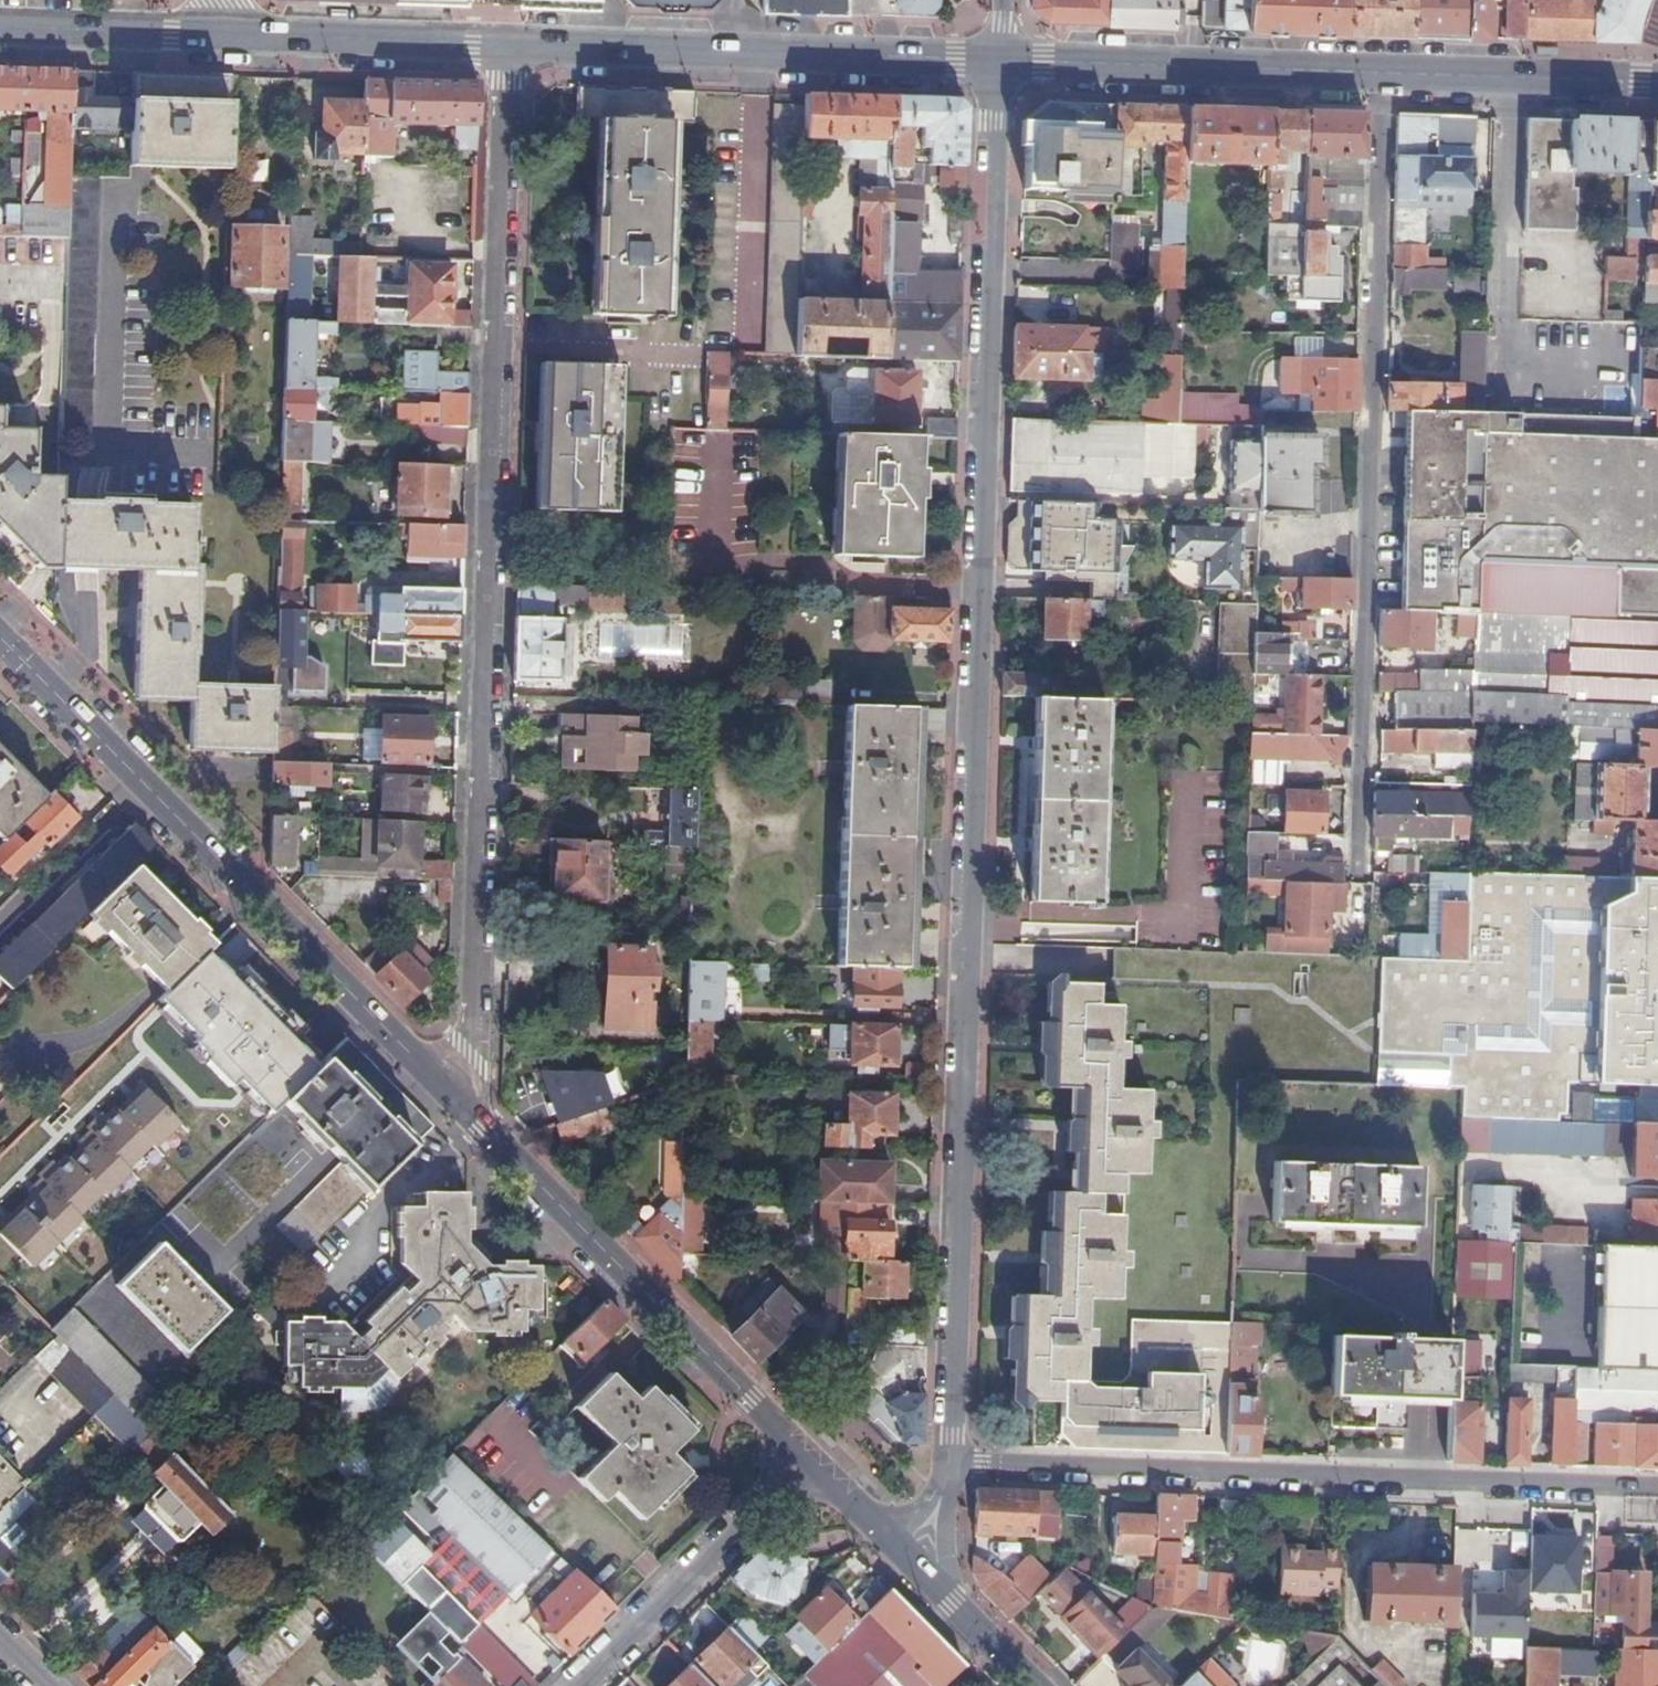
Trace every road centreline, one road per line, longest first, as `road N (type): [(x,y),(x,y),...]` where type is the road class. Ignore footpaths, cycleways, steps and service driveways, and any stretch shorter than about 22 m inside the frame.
road 1 (tertiary): [(999,60),(948,1464)]
road 2 (residential): [(448,1090),(470,1052),(511,43)]
road 3 (residential): [(1359,870),(1384,72)]
road 4 (residential): [(1657,1490),(948,1464)]
road 5 (tertiary): [(0,639),(448,1090)]
road 6 (tertiary): [(448,1090),(807,1460)]
road 7 (secondary): [(999,60),(511,43)]
road 8 (secondary): [(1384,72),(999,60)]
road 9 (residential): [(807,1460),(578,1685)]
road 10 (secondary): [(511,43),(231,34)]
road 11 (secondary): [(1657,81),(1384,72)]
road 12 (secondary): [(231,34),(0,27)]
road 13 (tertiary): [(899,1550),(1034,1685)]
road 14 (tertiary): [(807,1460),(899,1550)]

